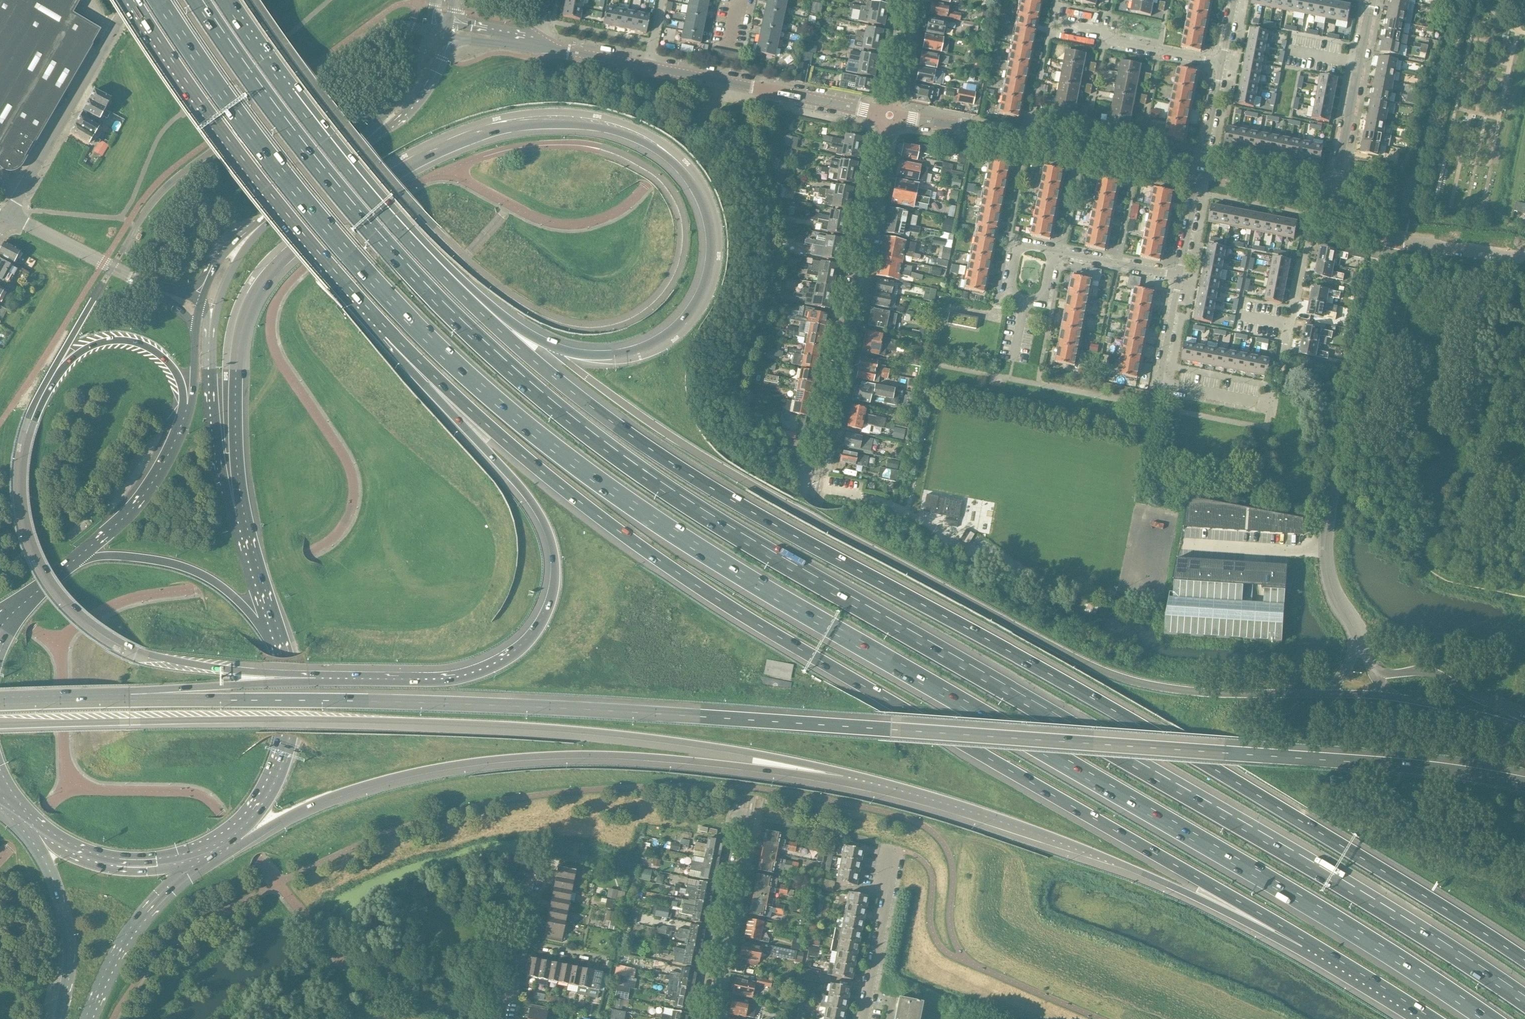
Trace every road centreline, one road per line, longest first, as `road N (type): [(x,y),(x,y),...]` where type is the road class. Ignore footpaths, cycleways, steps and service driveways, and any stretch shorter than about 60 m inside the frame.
road 1 (motorway): [(154,0),(270,162),(365,273),(435,347),(573,463),(738,573),(1278,886),(1488,1018)]
road 2 (motorway): [(1524,996),(757,547),(590,435),(459,325),(390,250),(297,143),(192,0)]
road 3 (motorway): [(1524,787),(1398,766),(875,729),(488,706),(129,699)]
road 4 (motorway): [(1524,960),(1156,735),(677,468),(480,312)]
road 5 (motorway): [(243,534),(237,384),(251,305),(292,253),(404,170),(489,134),(576,126),(663,153),(703,200),(713,243),(706,288),(661,341),(589,358),(480,312)]
road 6 (motorway): [(390,338),(624,539),(715,600),(1304,941)]
road 7 (motorway): [(0,723),(504,725),(698,745),(864,777)]
road 8 (motorway): [(320,680),(127,648),(75,612),(39,560),(23,499),(25,446),(43,394),(72,359),(116,341),(148,348),(176,375),(180,423)]
road 9 (motorway): [(200,855),(375,782),(517,757),(605,754),(864,777)]
road 10 (motorway): [(390,338),(529,497),(550,547),(552,592),(529,641),(490,669),(442,681),(320,680)]
road 11 (motorway): [(864,777),(1061,840),(1304,941)]
road 12 (tertiary): [(1372,671),(1332,589),(1326,539),(1381,236)]
road 13 (motorway): [(123,0),(250,178),(390,338)]
road 14 (motorway): [(480,312),(317,130),(223,0)]
road 15 (residential): [(887,115),(816,486)]
road 16 (tertiary): [(1200,173),(887,115)]
road 17 (primary): [(276,644),(234,595),(188,568),(102,555),(64,569)]
road 18 (primary): [(200,855),(240,826),(283,748),(289,702),(276,644)]
road 19 (tertiary): [(887,115),(648,67)]
road 20 (secondary): [(12,812),(47,869),(65,923),(59,1018)]
road 21 (unclassified): [(6,216),(112,32)]
road 22 (residential): [(708,1018),(749,816)]
road 23 (tertiary): [(243,534),(219,465),(208,336)]
road 24 (residential): [(1330,196),(1371,0)]
road 25 (secondary): [(87,1018),(137,923),(200,855)]
road 26 (primary): [(12,812),(98,858),(200,855)]
road 27 (motorway): [(320,680),(129,699)]
road 28 (primary): [(180,423),(149,486),(64,569)]
road 29 (residential): [(1287,340),(1273,405),(1158,383)]
road 30 (residential): [(1221,63),(1051,24)]
road 31 (residential): [(860,1018),(891,849)]
road 32 (motorway): [(1524,720),(1427,671),(1372,671)]
road 33 (residential): [(499,1018),(530,863)]
road 34 (motorway): [(1304,941),(1432,1018)]
road 35 (residential): [(140,282),(6,216)]
road 36 (tertiary): [(371,135),(261,224)]
road 37 (residential): [(1520,256),(1381,236)]
road 38 (tertiary): [(1330,196),(1200,173)]
road 39 (tertiary): [(371,135),(422,99),(451,37)]
road 40 (motorway): [(129,699),(0,703)]
road 41 (residential): [(1179,276),(1053,251)]
road 42 (tertiary): [(208,336),(227,277),(261,224)]

